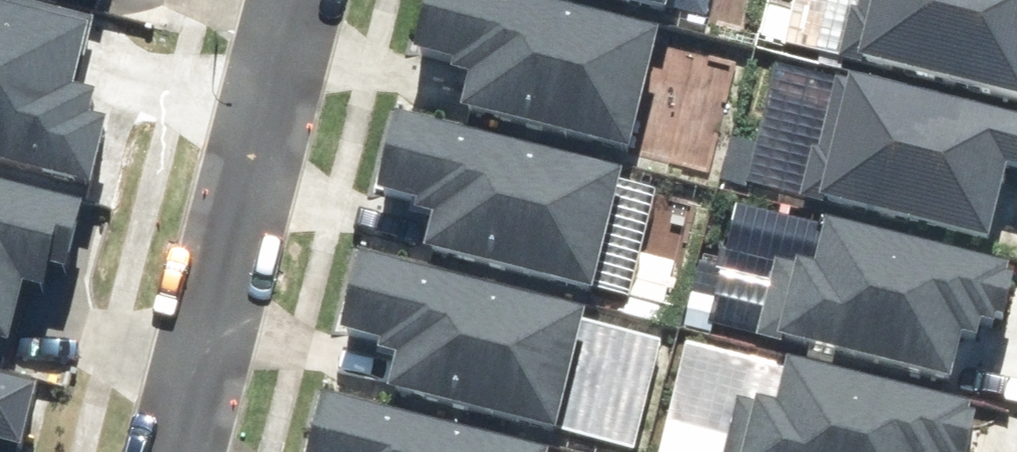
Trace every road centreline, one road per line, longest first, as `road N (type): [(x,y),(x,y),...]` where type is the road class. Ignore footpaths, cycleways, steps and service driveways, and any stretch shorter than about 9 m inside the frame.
road 1 (residential): [(170,451),(289,0)]

